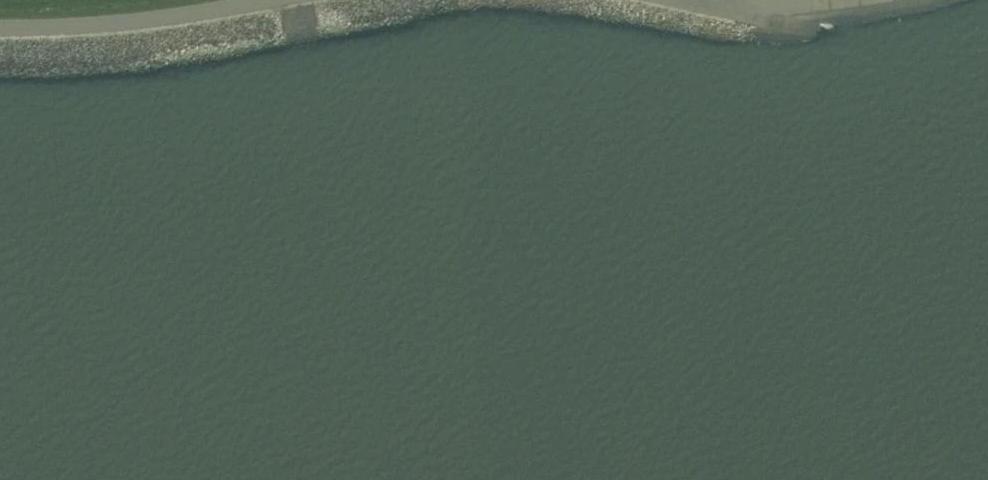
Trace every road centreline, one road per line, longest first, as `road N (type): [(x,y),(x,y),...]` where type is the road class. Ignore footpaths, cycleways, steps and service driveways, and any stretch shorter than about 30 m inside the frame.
road 1 (unclassified): [(0,27),(110,23),(261,0)]

